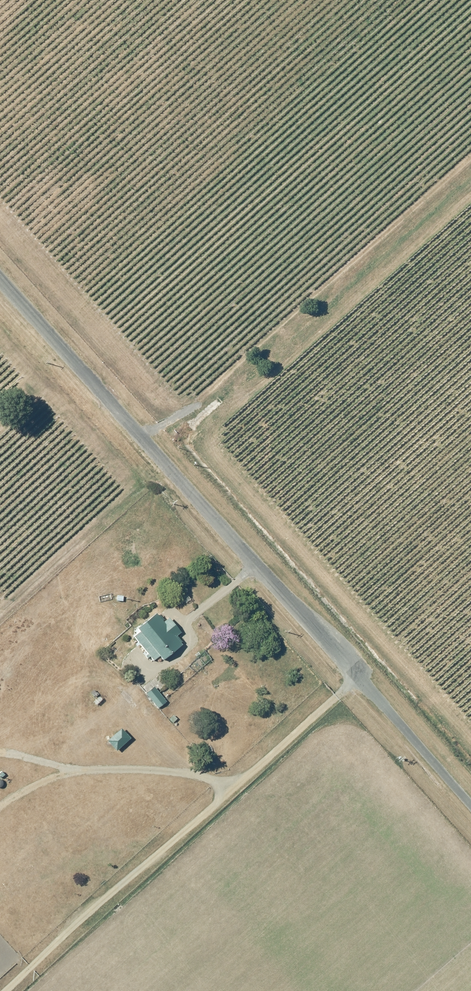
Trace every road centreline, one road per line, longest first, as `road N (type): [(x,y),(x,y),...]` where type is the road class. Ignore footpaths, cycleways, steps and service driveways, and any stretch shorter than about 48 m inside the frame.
road 1 (unclassified): [(470,807),(0,280)]
road 2 (track): [(470,743),(211,460),(204,414)]
road 3 (track): [(137,433),(181,408),(204,414),(231,406),(470,192)]

